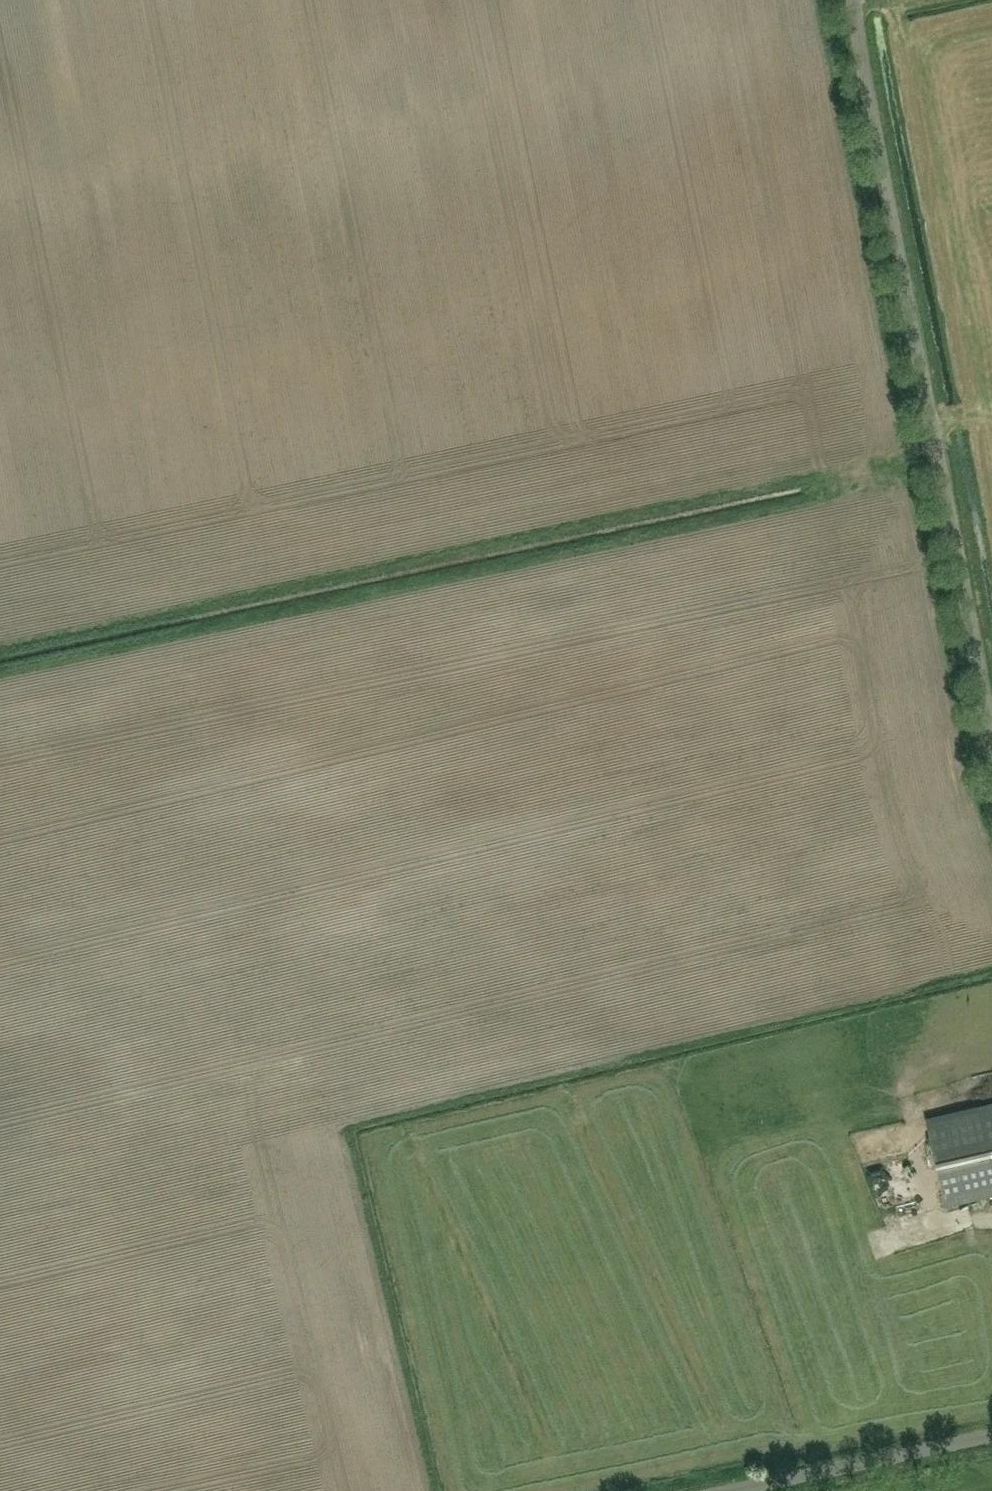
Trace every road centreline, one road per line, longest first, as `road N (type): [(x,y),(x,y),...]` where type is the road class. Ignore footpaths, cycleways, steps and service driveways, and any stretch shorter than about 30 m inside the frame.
road 1 (unclassified): [(991,709),(857,0)]
road 2 (unclassified): [(734,1490),(991,1435)]

